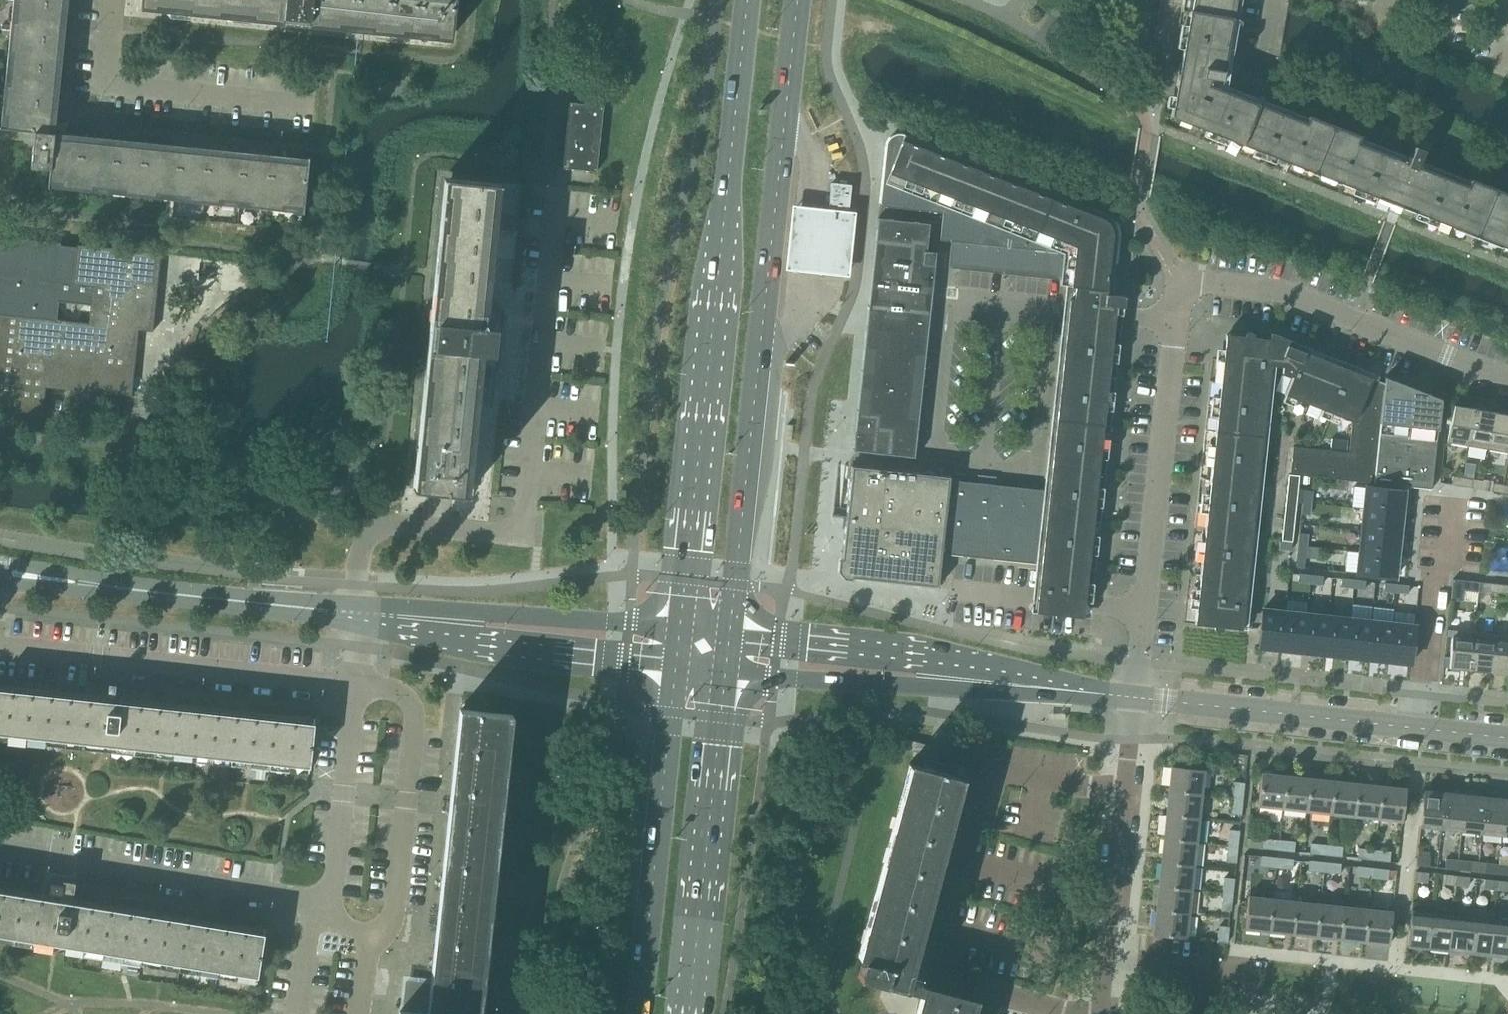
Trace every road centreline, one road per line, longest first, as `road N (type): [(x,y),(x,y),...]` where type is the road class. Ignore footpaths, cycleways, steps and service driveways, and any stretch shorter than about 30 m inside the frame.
road 1 (primary): [(734,634),(800,0)]
road 2 (primary): [(749,0),(680,627)]
road 3 (residential): [(358,612),(361,551),(371,535),(388,525),(495,532),(521,513),(552,170)]
road 4 (residential): [(1133,698),(1185,278)]
road 5 (residential): [(997,985),(943,972),(936,956),(981,784),(996,772),(1126,787)]
road 6 (tertiary): [(1133,698),(1507,738)]
road 7 (unclassified): [(358,612),(0,575)]
road 8 (residential): [(354,686),(0,650)]
road 9 (primary): [(674,666),(637,1013)]
road 10 (primary): [(692,1013),(730,673)]
road 11 (residential): [(1507,374),(1300,298),(1185,278)]
road 12 (residential): [(329,900),(0,848)]
road 13 (tertiary): [(1059,690),(941,655),(734,634)]
road 14 (tertiary): [(730,673),(1059,690)]
road 15 (unclassified): [(680,627),(413,607),(358,612)]
road 16 (unclassified): [(358,612),(444,639),(674,666)]
road 17 (residential): [(331,104),(121,84),(107,65),(115,0)]
road 18 (residential): [(1105,1009),(1126,787)]
road 19 (residential): [(409,796),(415,706),(397,691),(354,686)]
road 20 (residential): [(373,940),(397,898),(409,796)]
road 21 (residential): [(297,1013),(310,925),(329,900)]

